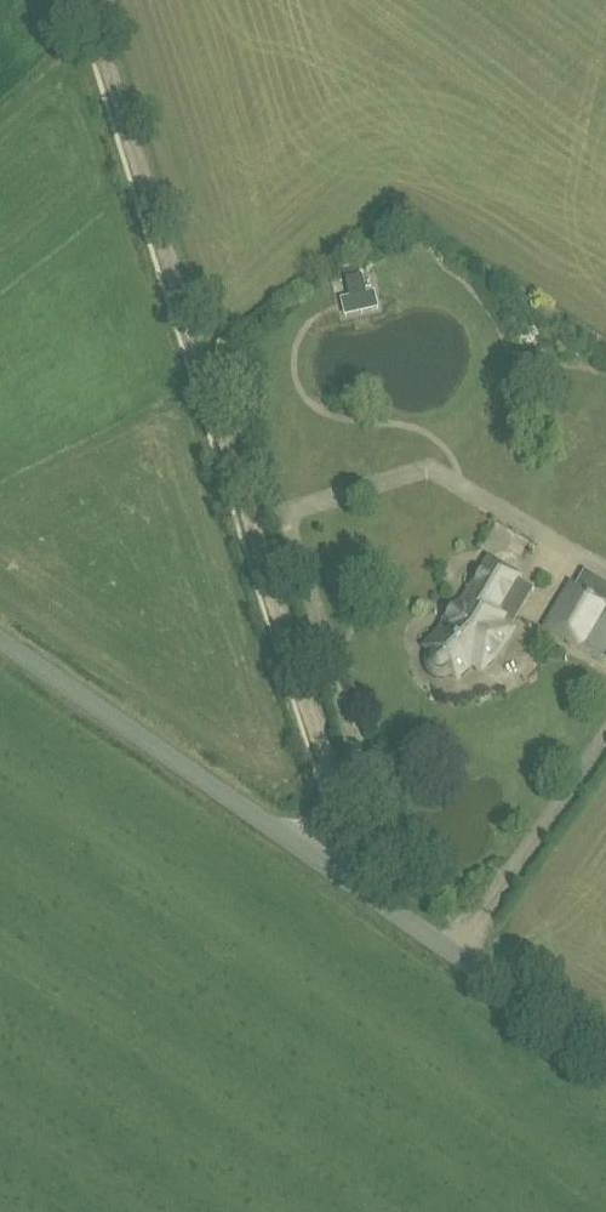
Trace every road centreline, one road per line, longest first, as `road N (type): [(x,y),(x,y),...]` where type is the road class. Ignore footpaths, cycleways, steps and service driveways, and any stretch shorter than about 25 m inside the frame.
road 1 (track): [(334,798),(87,0)]
road 2 (unclassified): [(605,1048),(0,629)]
road 3 (track): [(462,488),(451,451),(424,430),(342,417),(301,393),(296,348),(303,330),(332,308)]

